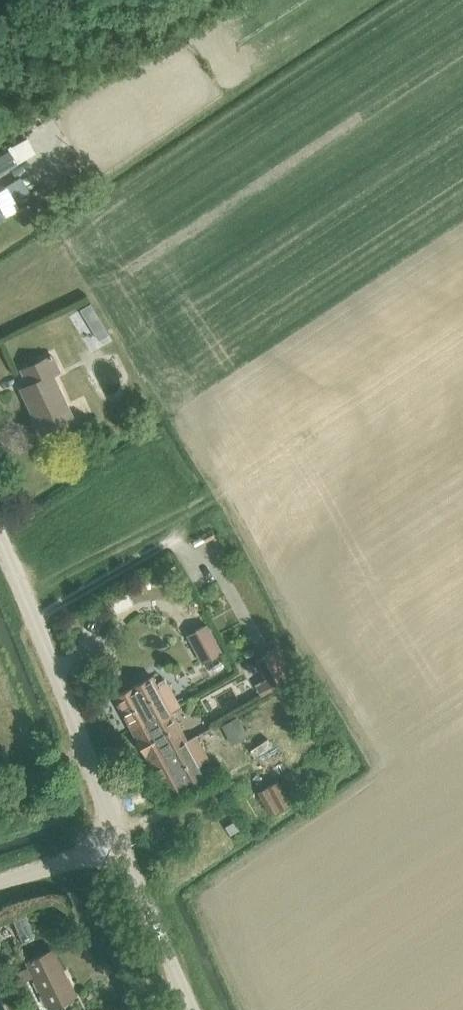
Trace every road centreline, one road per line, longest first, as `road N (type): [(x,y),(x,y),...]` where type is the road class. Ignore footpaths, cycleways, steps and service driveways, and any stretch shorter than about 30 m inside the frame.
road 1 (unclassified): [(121,845),(0,540)]
road 2 (unclassified): [(191,1009),(121,845)]
road 3 (unclassified): [(0,883),(121,845)]

